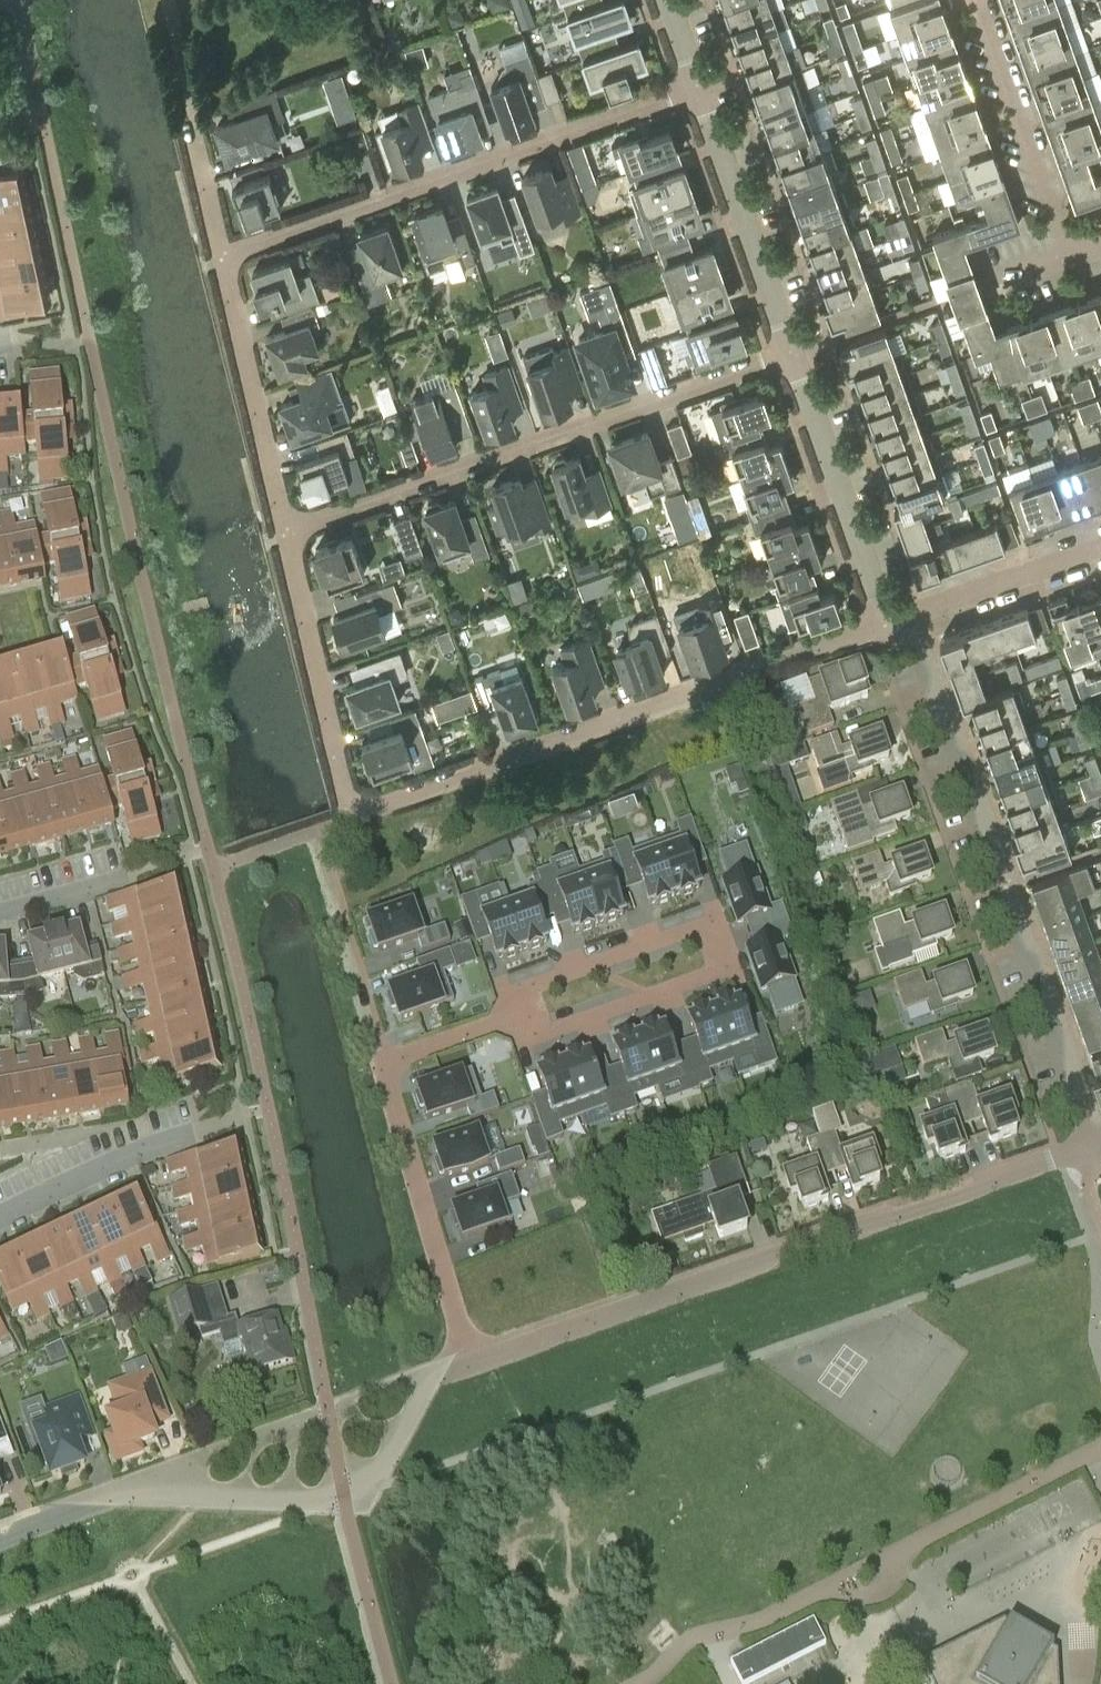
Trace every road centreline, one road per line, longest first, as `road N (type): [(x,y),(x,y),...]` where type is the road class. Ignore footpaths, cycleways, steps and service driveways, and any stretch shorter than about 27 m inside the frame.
road 1 (residential): [(897,621),(354,816),(283,529)]
road 2 (tertiary): [(468,1365),(1057,1155),(1095,1153)]
road 3 (residential): [(897,621),(919,654),(1095,1153)]
road 4 (residential): [(283,529),(793,355)]
road 5 (residential): [(219,256),(697,87)]
road 6 (residential): [(520,1017),(528,1042),(725,972),(708,924),(511,991)]
road 7 (tertiary): [(345,1499),(131,1495),(0,1543)]
road 8 (residential): [(468,1365),(386,1072)]
road 9 (residential): [(793,355),(877,593),(897,621)]
road 10 (residential): [(697,87),(793,355)]
road 11 (residential): [(283,529),(219,256)]
road 12 (residential): [(1074,253),(1062,245),(980,0)]
road 13 (residential): [(0,1217),(149,1146),(207,1128)]
road 14 (residential): [(897,621),(1100,549)]
road 15 (tertiary): [(345,1499),(362,1492),(428,1385),(468,1365)]
road 16 (residential): [(386,1072),(399,1058),(520,1017)]
road 17 (residential): [(0,909),(124,876)]
road 18 (residential): [(219,256),(191,131)]
road 19 (residential): [(351,951),(386,1072)]

